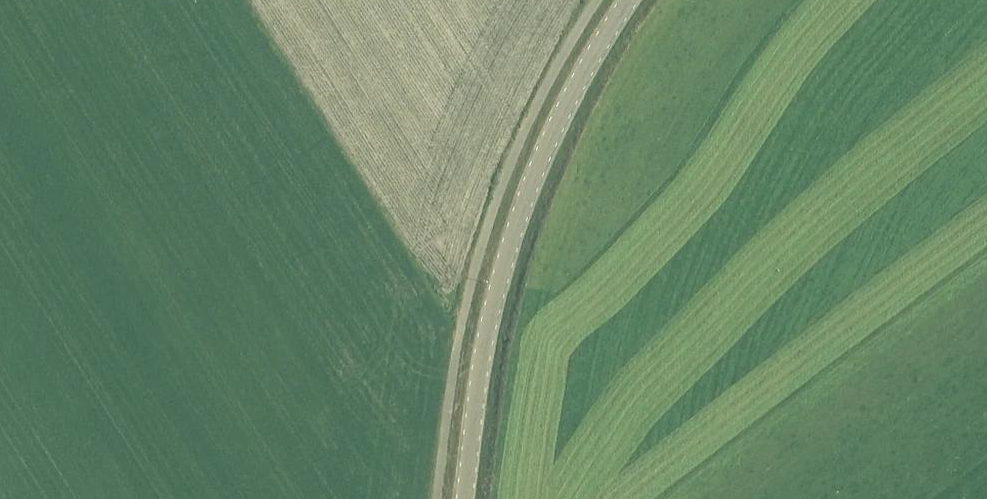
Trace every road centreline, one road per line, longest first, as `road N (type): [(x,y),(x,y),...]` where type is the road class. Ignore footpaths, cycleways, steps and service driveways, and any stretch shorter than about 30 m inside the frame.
road 1 (tertiary): [(466,498),(507,258),(572,98),(636,0)]

